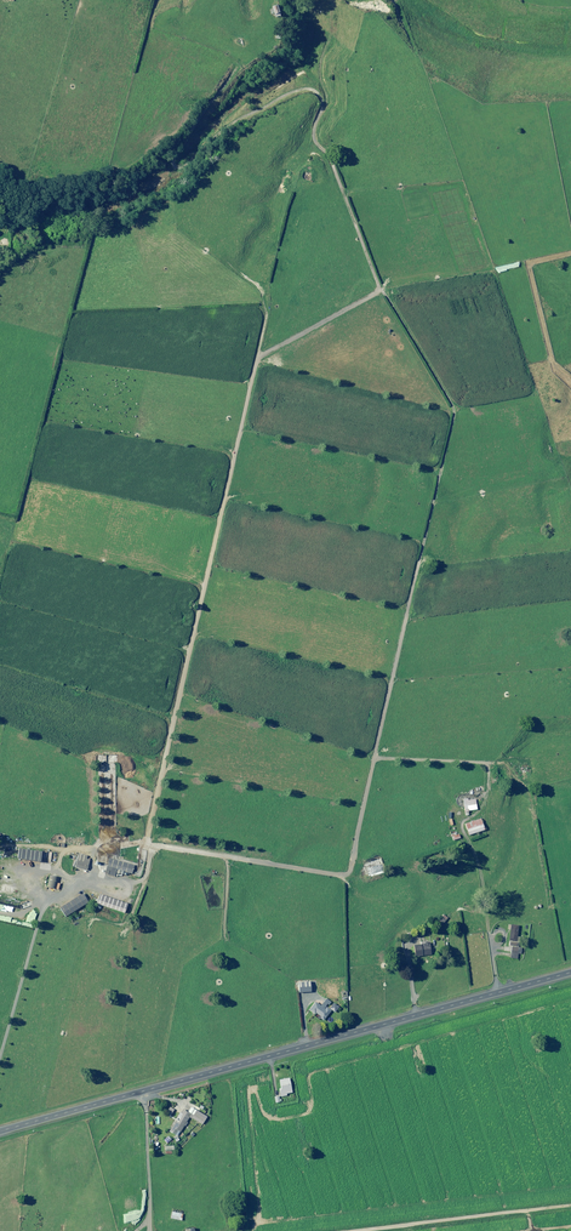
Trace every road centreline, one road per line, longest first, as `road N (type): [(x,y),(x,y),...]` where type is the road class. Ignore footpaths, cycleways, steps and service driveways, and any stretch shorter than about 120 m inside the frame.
road 1 (track): [(209,122),(235,124),(309,89),(317,99),(307,128),(384,291),(457,413),(371,762),(352,888),(142,849)]
road 2 (unclassified): [(570,973),(0,1131)]
road 3 (track): [(142,849),(268,301)]
road 4 (track): [(142,849),(116,896),(71,892),(39,920),(0,1061)]
road 5 (track): [(570,1206),(363,1230)]

